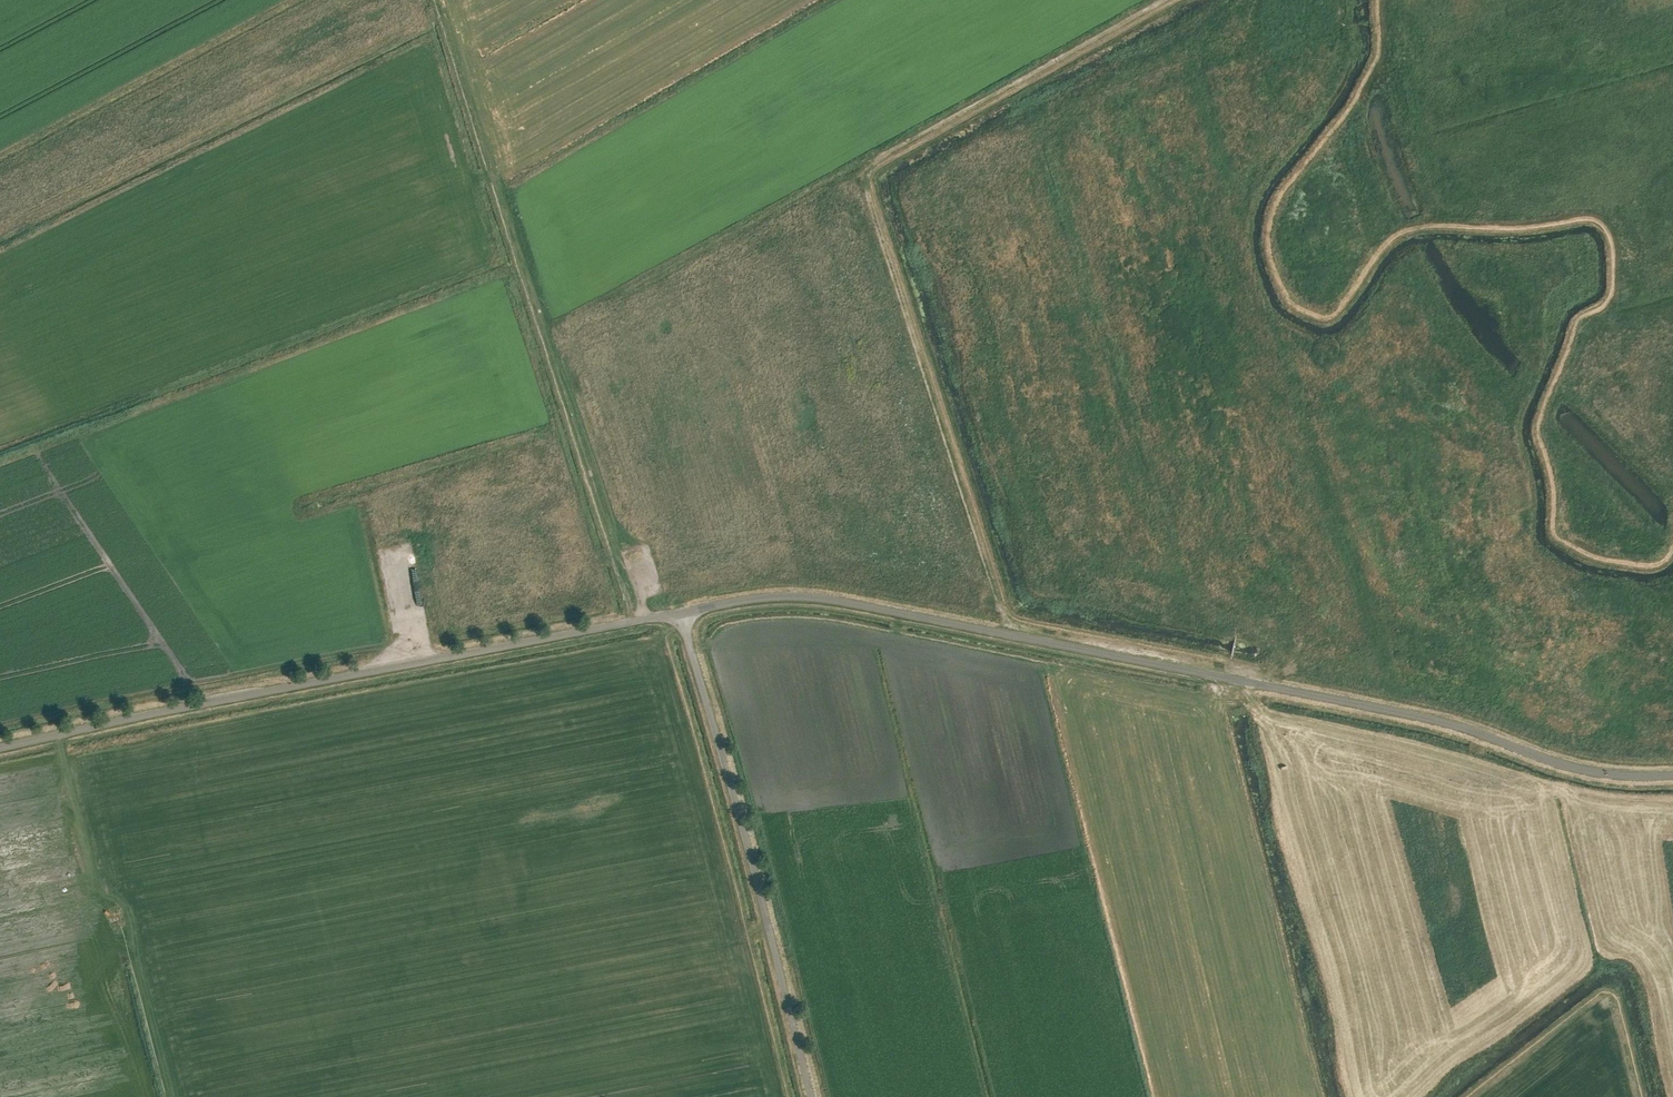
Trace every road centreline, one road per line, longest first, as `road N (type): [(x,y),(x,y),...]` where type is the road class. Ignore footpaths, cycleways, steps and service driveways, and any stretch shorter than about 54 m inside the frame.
road 1 (unclassified): [(1672,773),(1593,771),(1422,717),(835,600),(786,596),(680,613)]
road 2 (unclassified): [(0,746),(680,613)]
road 3 (track): [(632,621),(438,0)]
road 4 (unclassified): [(811,1096),(680,613)]

